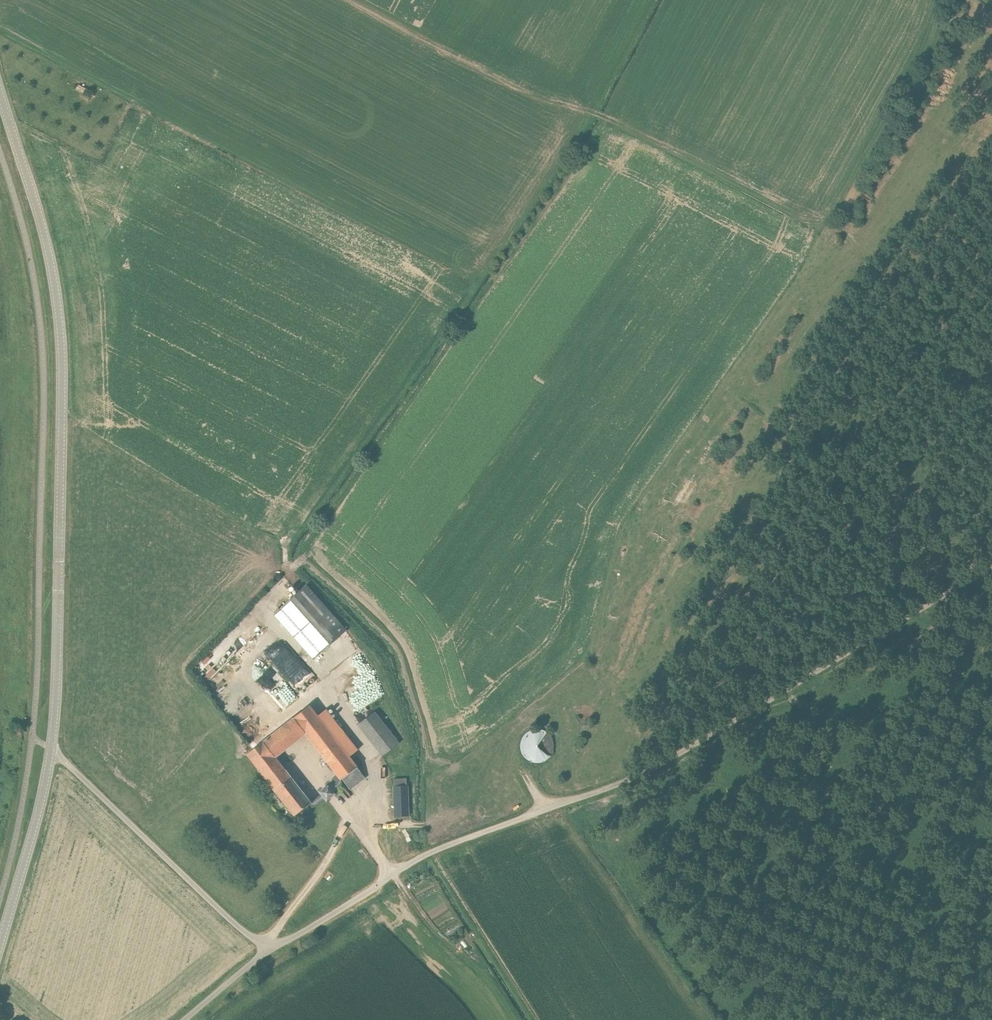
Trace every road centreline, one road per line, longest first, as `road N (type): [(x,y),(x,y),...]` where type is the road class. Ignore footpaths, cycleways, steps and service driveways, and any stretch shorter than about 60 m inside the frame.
road 1 (unclassified): [(268,952),(437,850),(644,771),(991,571)]
road 2 (tertiary): [(53,749),(62,332),(44,228),(0,89)]
road 3 (unclassified): [(268,952),(53,749)]
road 4 (tertiary): [(0,938),(53,749)]

